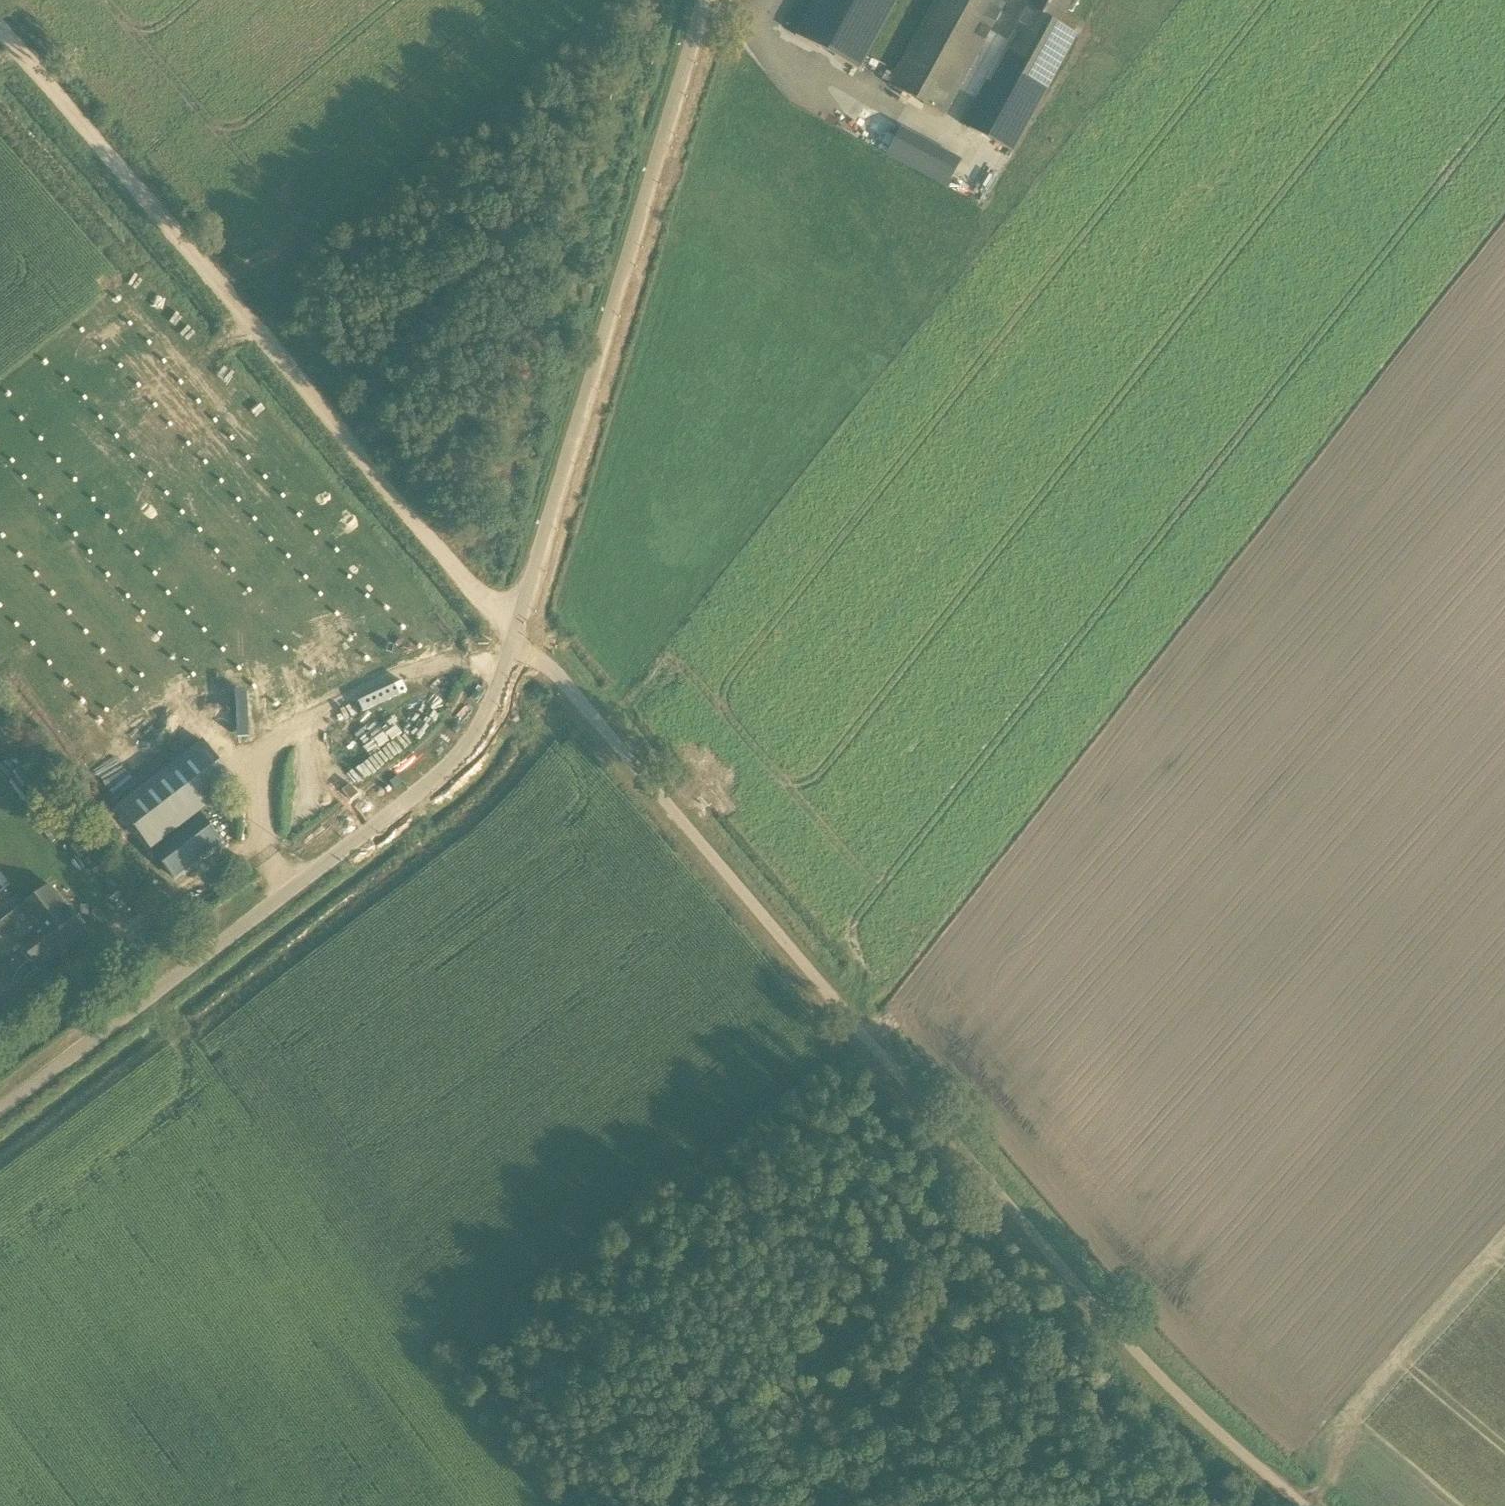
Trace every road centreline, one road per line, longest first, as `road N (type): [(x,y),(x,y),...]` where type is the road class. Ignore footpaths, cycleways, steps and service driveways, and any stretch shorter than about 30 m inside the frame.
road 1 (unclassified): [(1296,1505),(1136,1369),(516,630)]
road 2 (track): [(0,37),(516,630)]
road 3 (unclassified): [(0,1102),(442,762),(475,722),(516,630)]
road 4 (unclassified): [(516,630),(704,0)]

